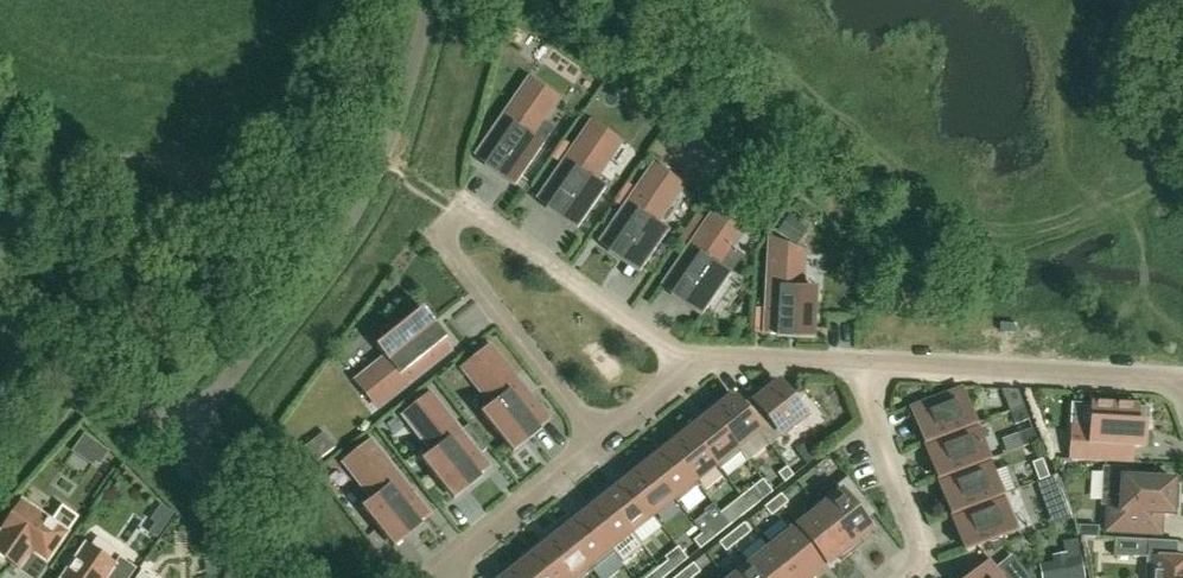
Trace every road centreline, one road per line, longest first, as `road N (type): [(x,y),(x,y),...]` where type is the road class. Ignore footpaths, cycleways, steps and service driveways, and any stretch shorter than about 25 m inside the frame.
road 1 (residential): [(705,357),(659,341),(465,210),(446,230),(446,248),(599,441)]
road 2 (unclassified): [(173,438),(352,218),(383,158),(430,0)]
road 3 (residential): [(1182,387),(871,365)]
road 4 (unclassified): [(173,438),(0,261)]
road 5 (residential): [(903,577),(916,568),(920,545),(873,417),(871,365)]
road 6 (residential): [(599,441),(444,566),(452,577)]
road 7 (residential): [(871,365),(705,357)]
road 8 (residential): [(705,357),(599,441)]

